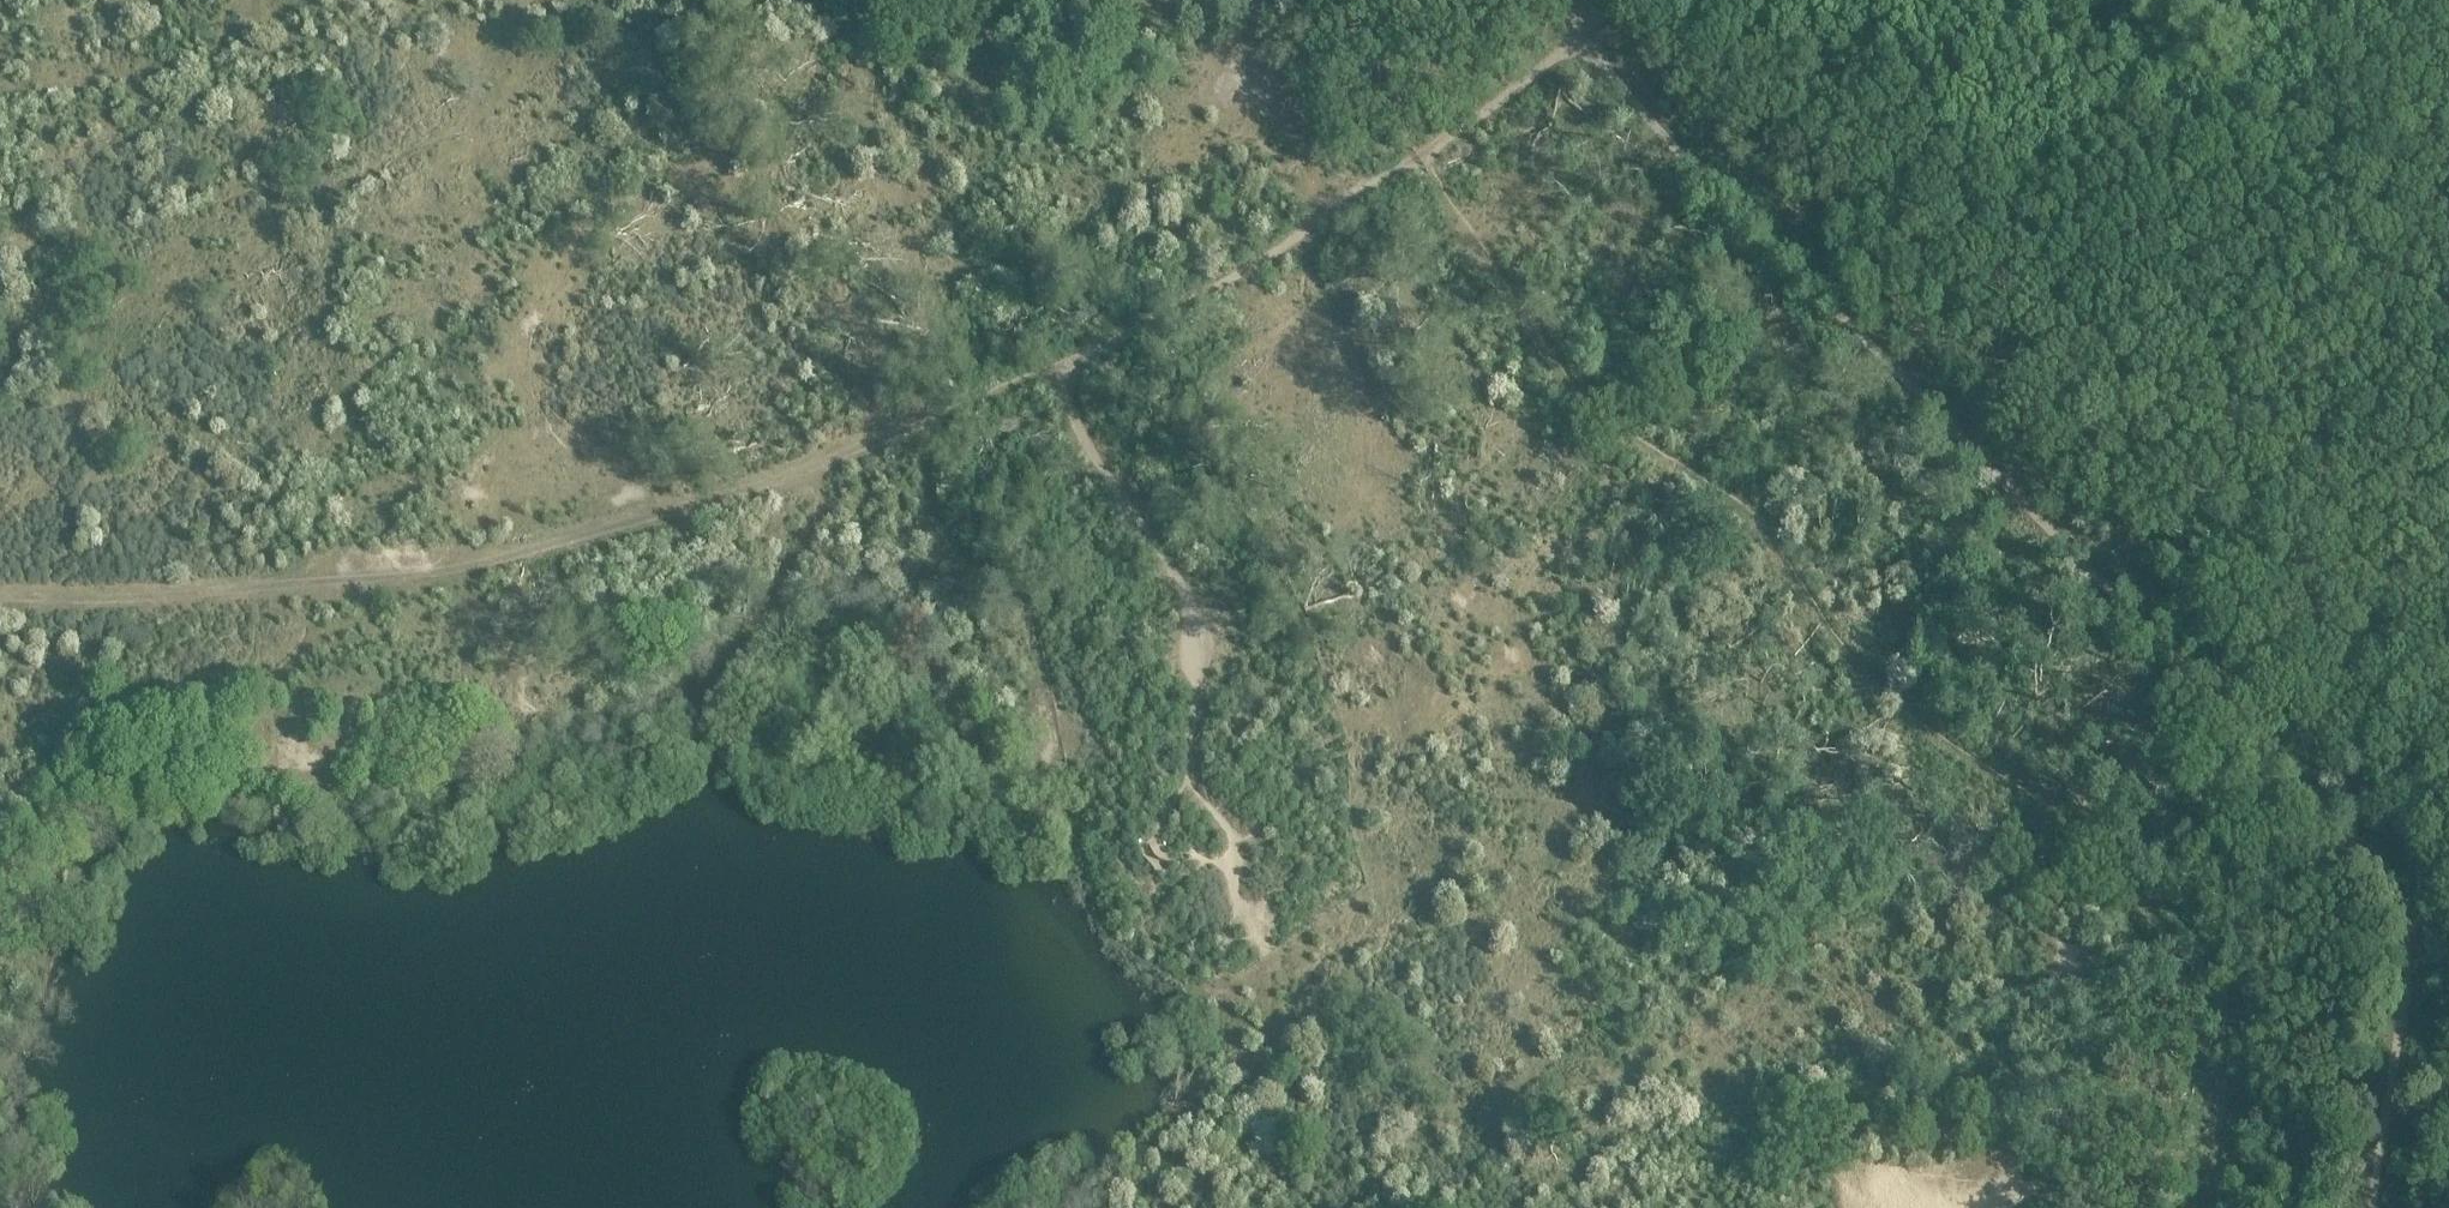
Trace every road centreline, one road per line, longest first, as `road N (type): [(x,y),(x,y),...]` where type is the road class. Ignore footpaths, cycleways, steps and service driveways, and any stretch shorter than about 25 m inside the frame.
road 1 (track): [(0,590),(157,588),(548,552),(929,423),(1085,355)]
road 2 (track): [(1085,355),(1262,259),(1583,39)]

